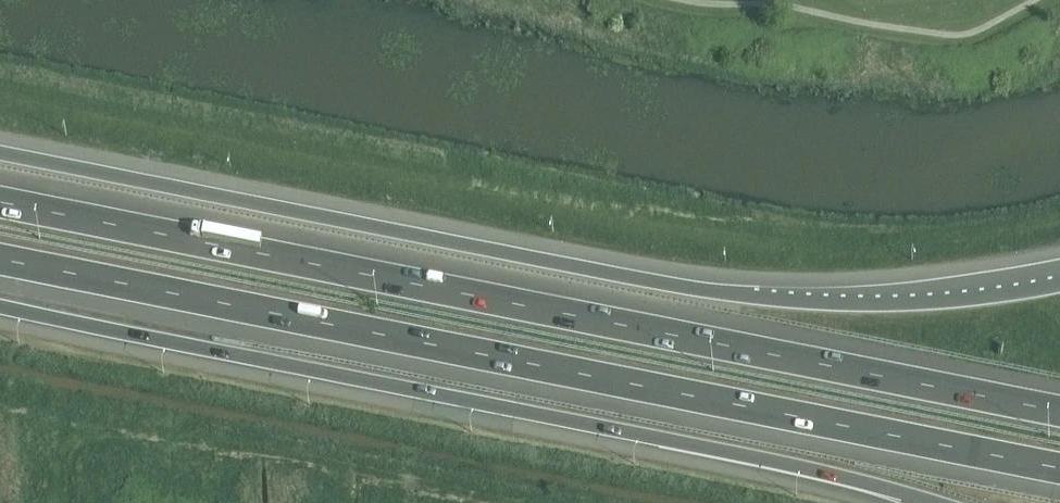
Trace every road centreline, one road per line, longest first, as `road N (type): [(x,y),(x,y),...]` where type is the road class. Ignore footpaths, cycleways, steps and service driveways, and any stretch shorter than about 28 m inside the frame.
road 1 (motorway): [(1059,411),(0,201)]
road 2 (motorway): [(0,259),(1059,463)]
road 3 (motorway): [(1059,276),(825,298),(691,289),(0,155)]
road 4 (motorway): [(0,305),(837,474),(927,502)]

